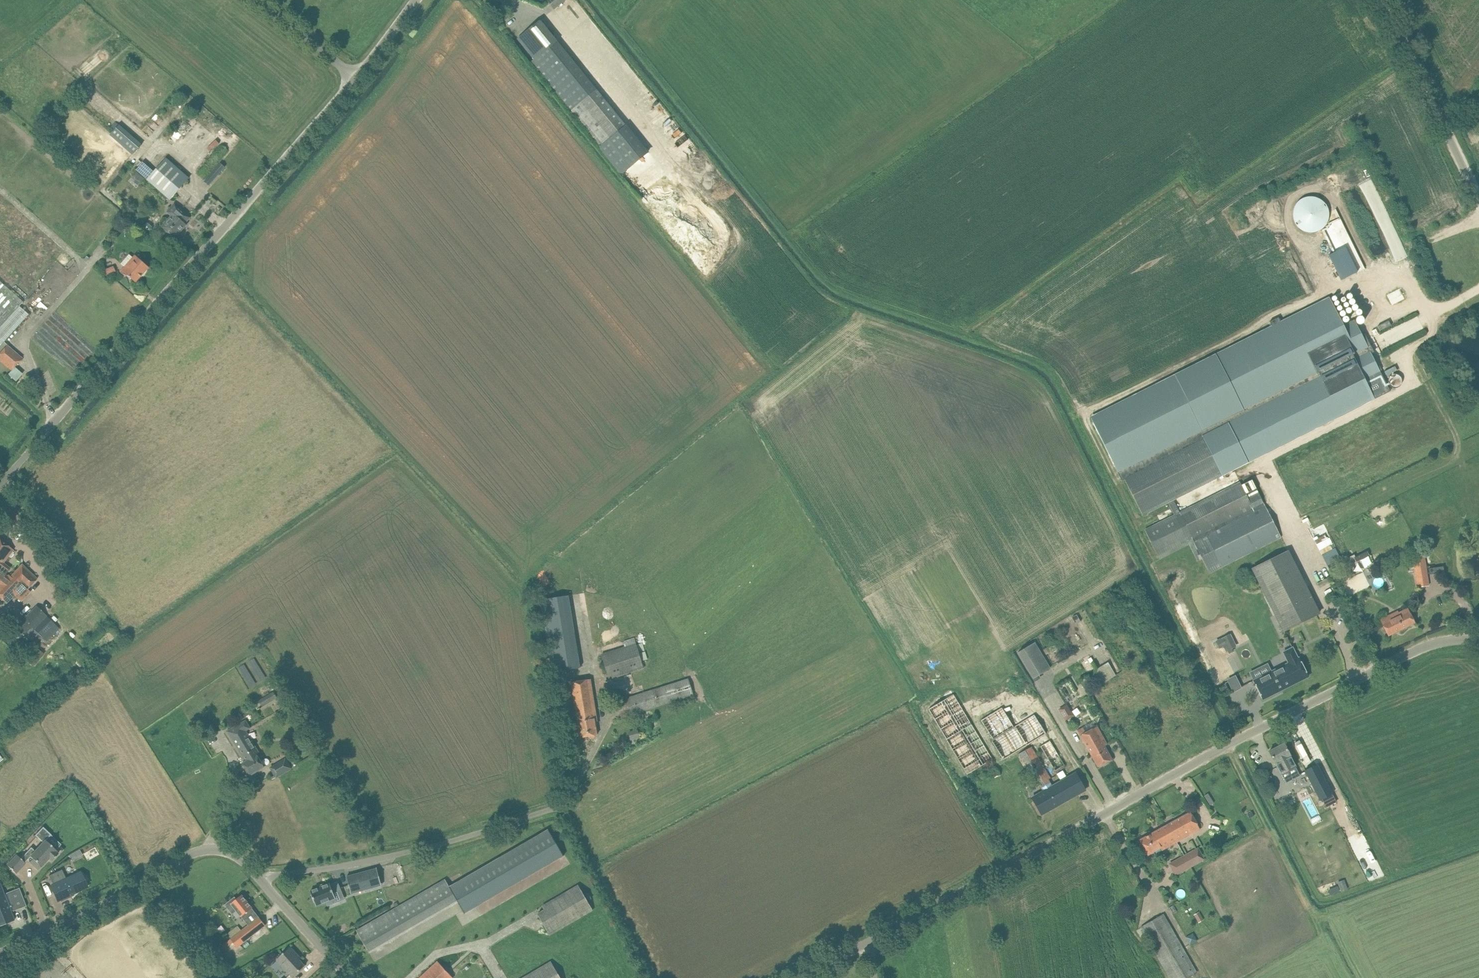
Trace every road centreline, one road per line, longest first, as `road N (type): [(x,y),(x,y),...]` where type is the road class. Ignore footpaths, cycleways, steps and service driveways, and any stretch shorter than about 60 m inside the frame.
road 1 (unclassified): [(1478,643),(1451,642),(1401,656),(871,943)]
road 2 (unclassified): [(0,485),(356,77)]
road 3 (unclassified): [(560,806),(415,852),(258,876)]
road 4 (unclassified): [(258,876),(231,852),(201,850),(0,953)]
road 5 (unclassified): [(1478,202),(1374,0)]
road 6 (track): [(651,977),(560,806)]
road 7 (unclassified): [(351,977),(258,876)]
road 8 (unclassified): [(356,77),(259,0)]

